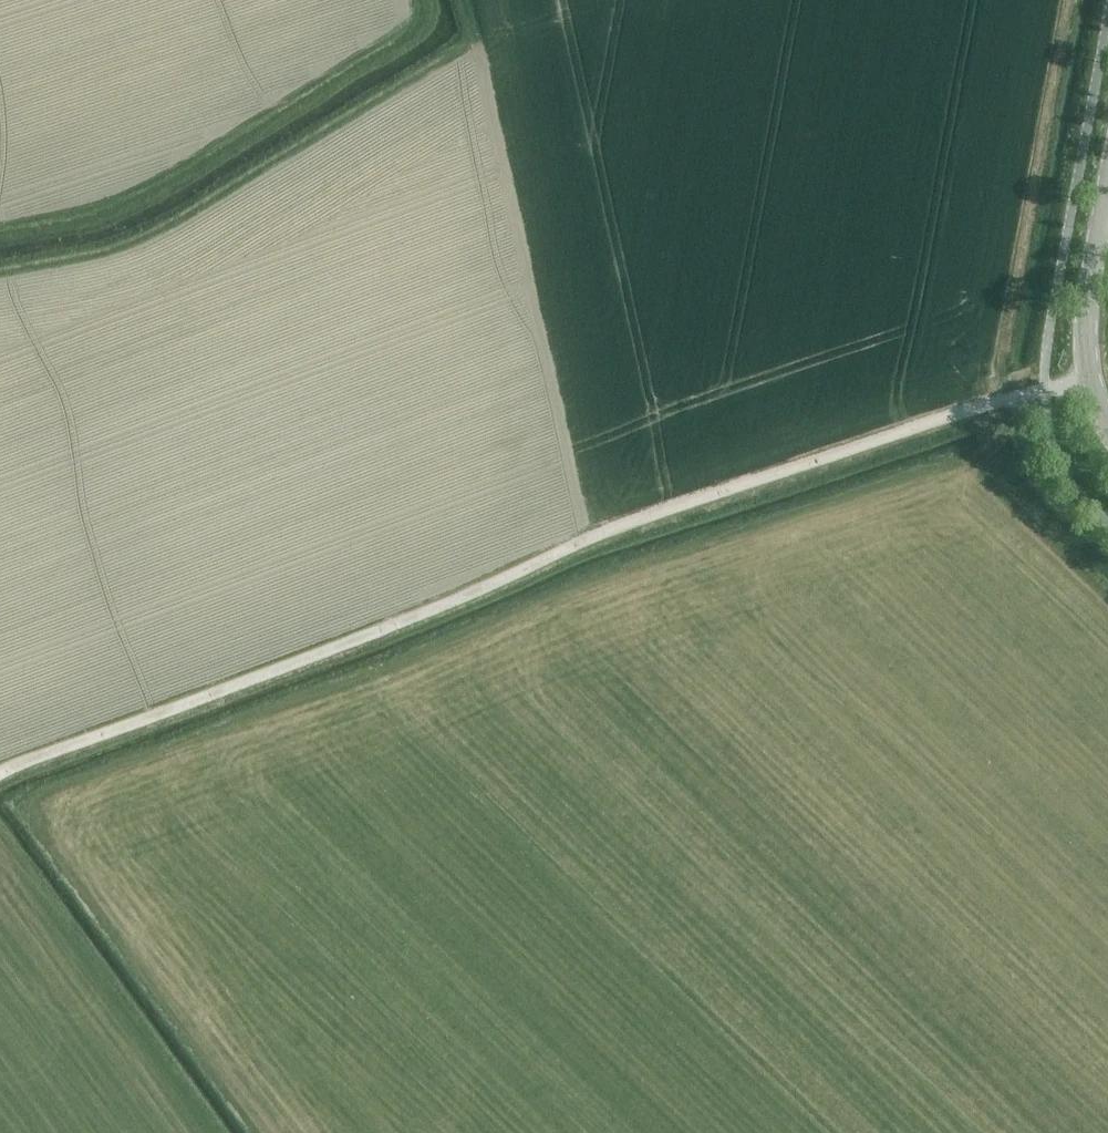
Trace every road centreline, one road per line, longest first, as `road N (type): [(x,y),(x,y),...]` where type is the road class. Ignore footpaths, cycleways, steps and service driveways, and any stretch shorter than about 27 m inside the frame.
road 1 (tertiary): [(1107,432),(1088,381),(1086,329),(1107,186)]

